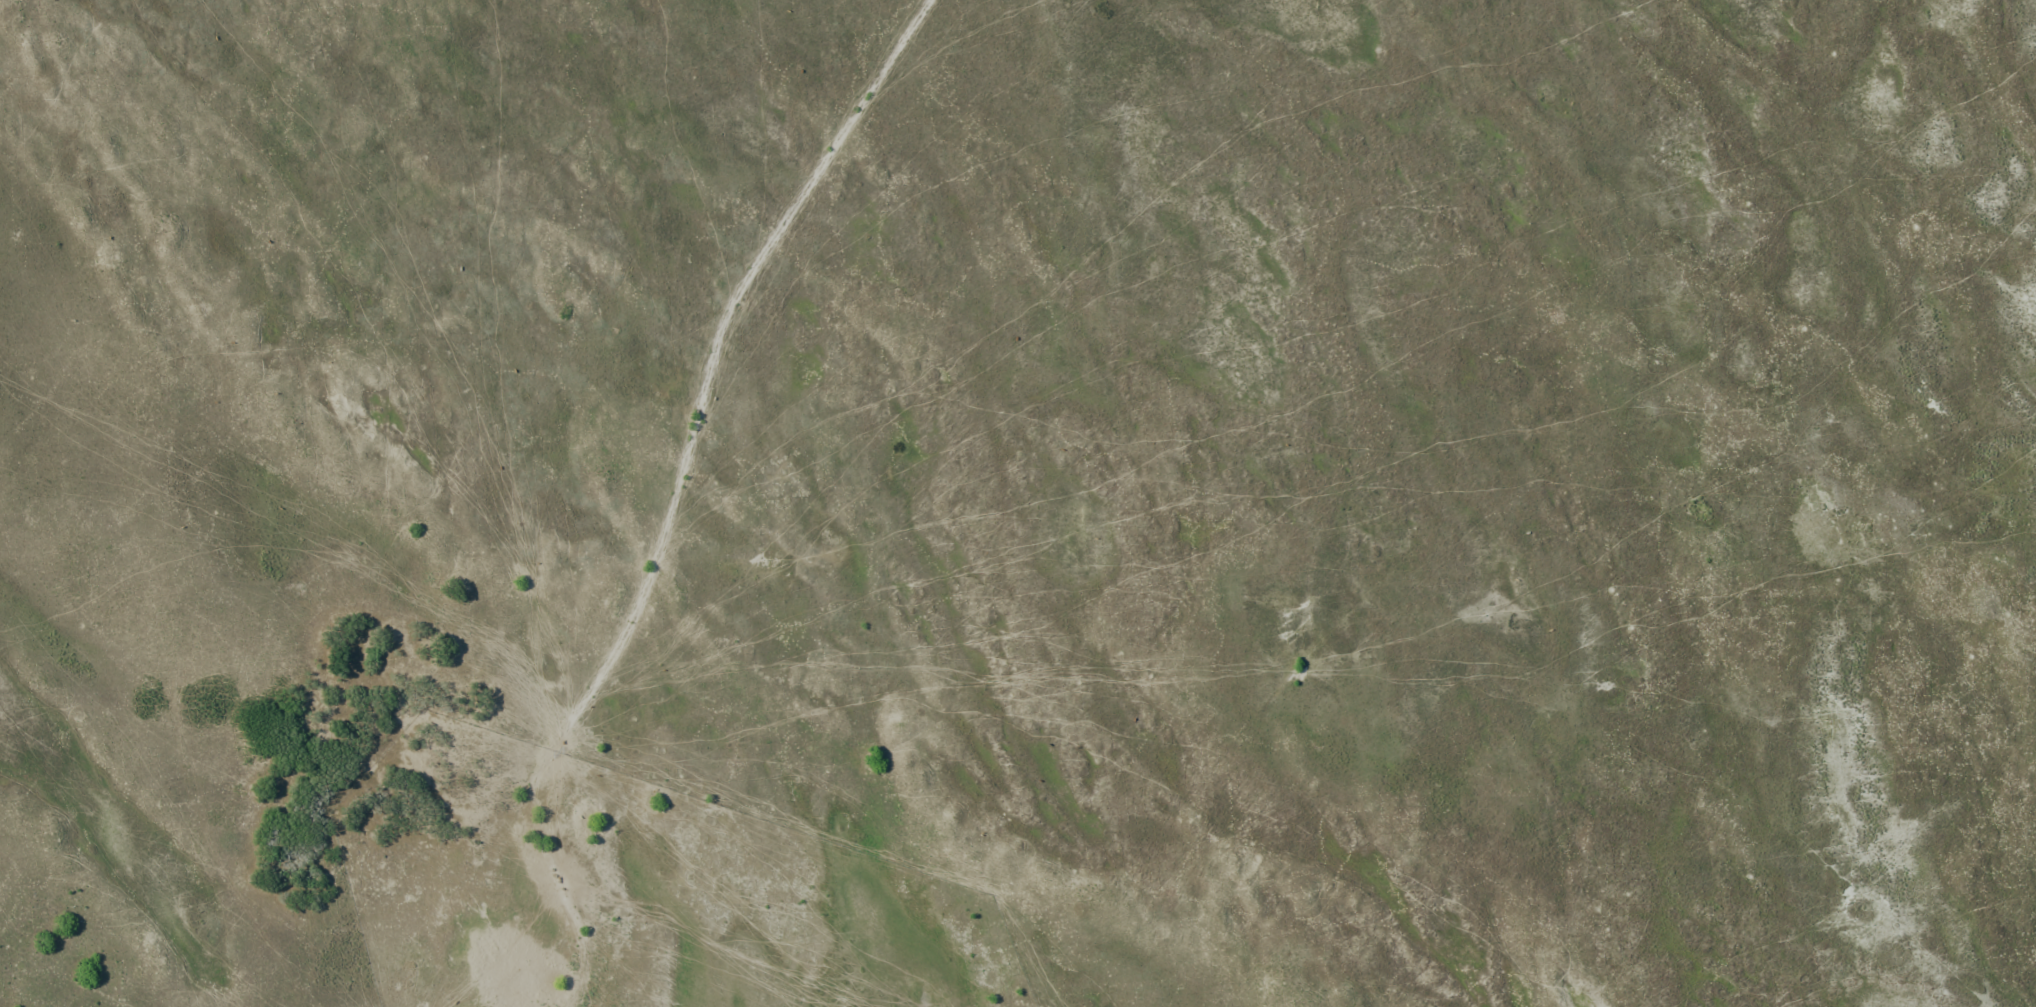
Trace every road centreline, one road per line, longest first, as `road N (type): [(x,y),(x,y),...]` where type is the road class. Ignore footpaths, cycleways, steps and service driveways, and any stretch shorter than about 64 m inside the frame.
road 1 (residential): [(444,590),(248,431),(0,82)]

